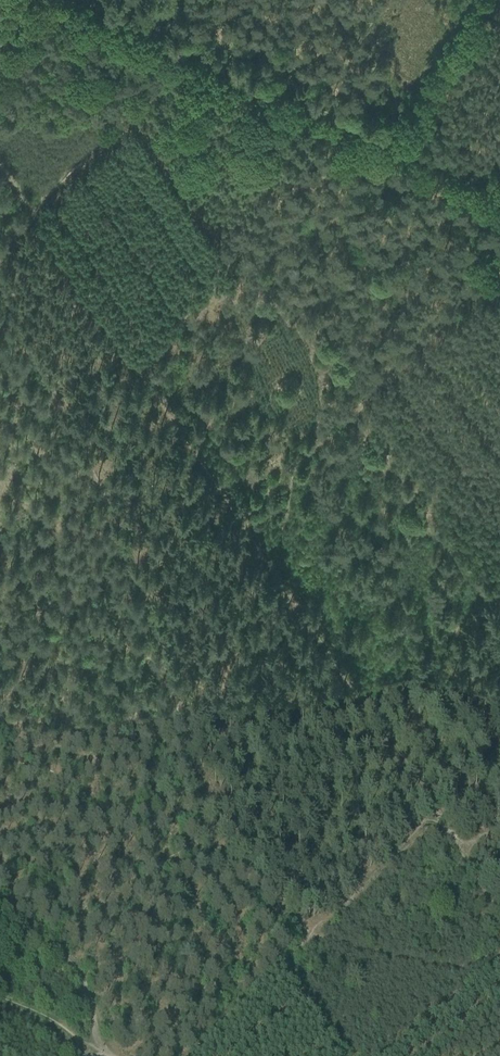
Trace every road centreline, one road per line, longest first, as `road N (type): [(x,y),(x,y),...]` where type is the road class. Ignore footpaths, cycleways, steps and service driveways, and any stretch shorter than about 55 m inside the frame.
road 1 (track): [(0,606),(186,712),(214,831),(316,925),(192,1055)]
road 2 (track): [(499,183),(98,0)]
road 3 (track): [(0,914),(84,963),(91,1035)]
road 4 (track): [(429,803),(316,925)]

